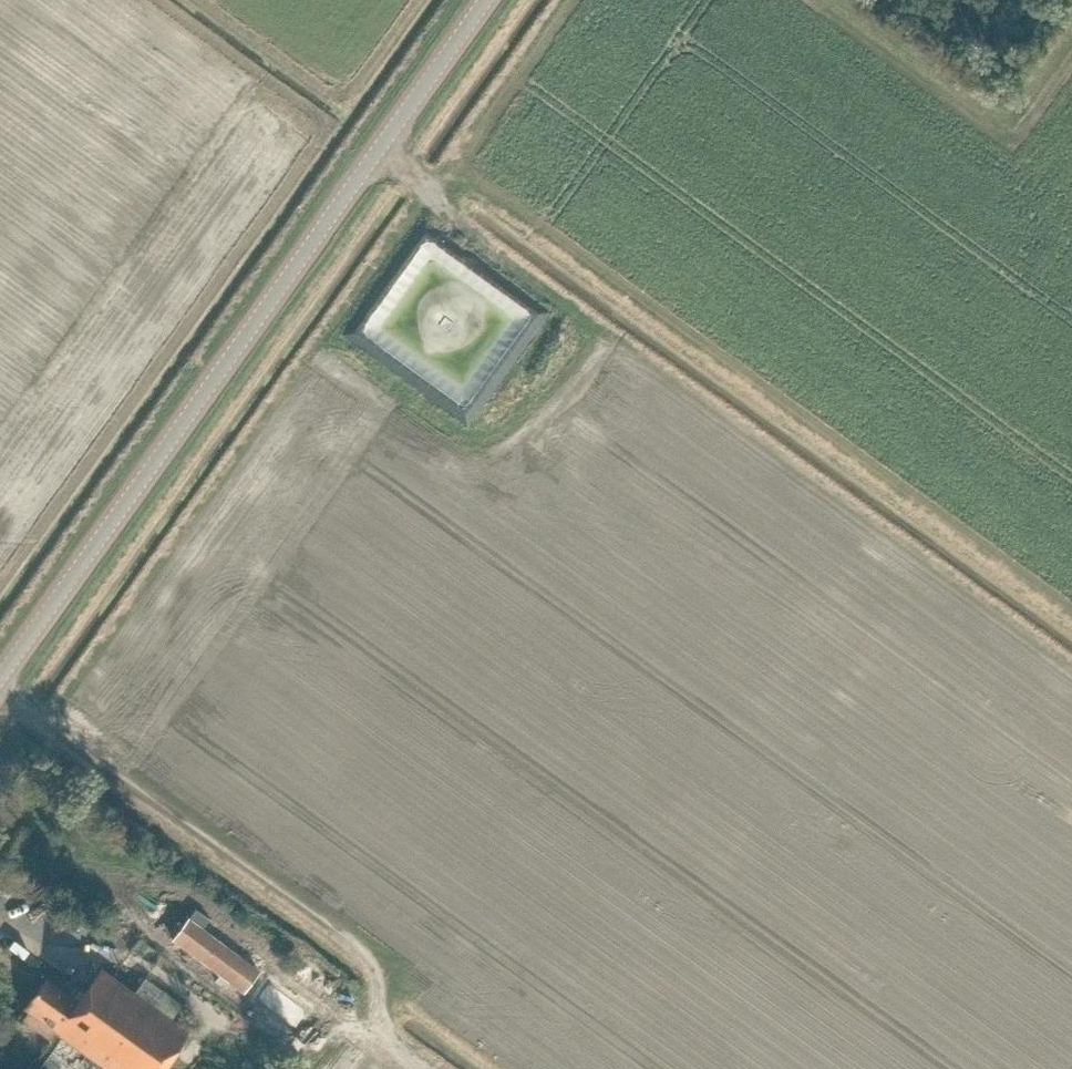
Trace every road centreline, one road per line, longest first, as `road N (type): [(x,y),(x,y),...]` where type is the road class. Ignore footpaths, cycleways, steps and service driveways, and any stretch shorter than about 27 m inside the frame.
road 1 (tertiary): [(0,674),(486,0)]

